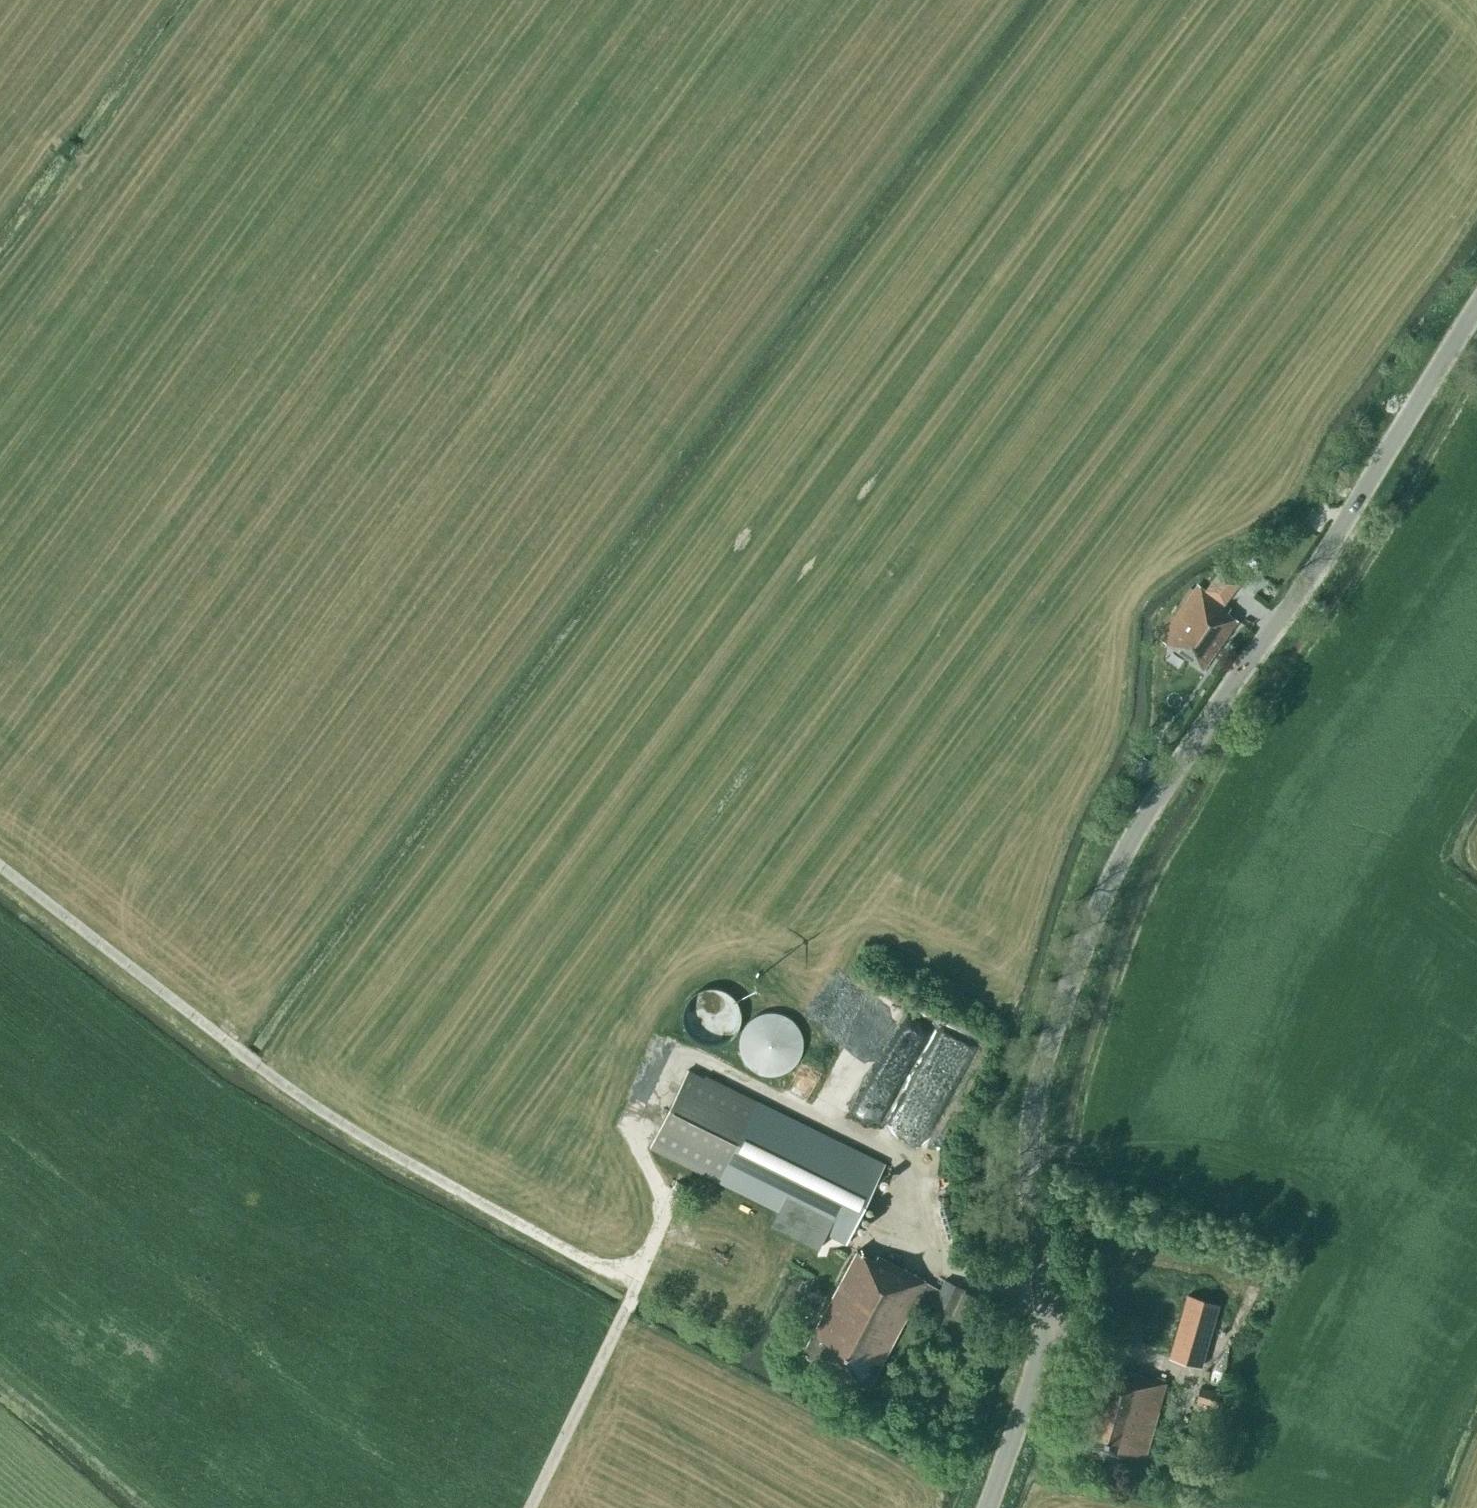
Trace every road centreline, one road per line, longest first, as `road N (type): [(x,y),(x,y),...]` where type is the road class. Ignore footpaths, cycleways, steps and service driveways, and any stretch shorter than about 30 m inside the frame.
road 1 (tertiary): [(982,1507),(1042,1353),(1030,1138),(1068,990),(1129,847),(1476,310)]

